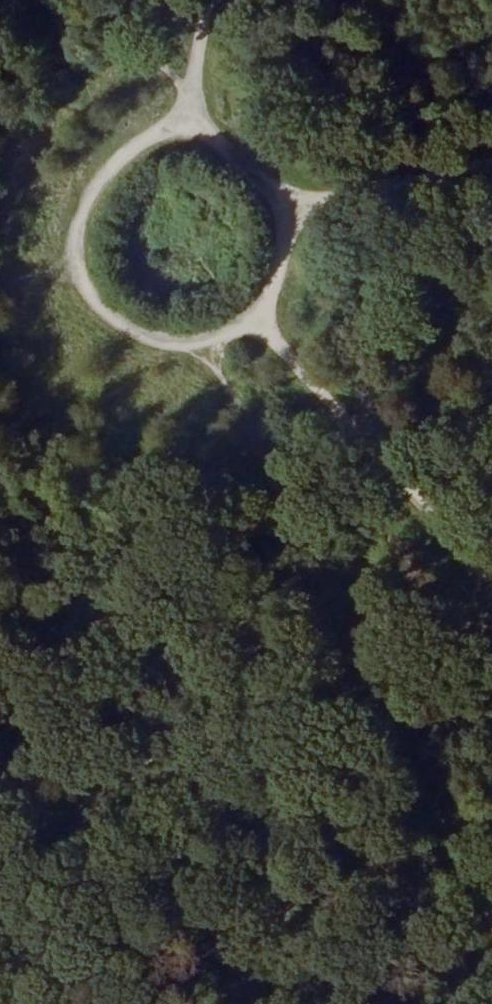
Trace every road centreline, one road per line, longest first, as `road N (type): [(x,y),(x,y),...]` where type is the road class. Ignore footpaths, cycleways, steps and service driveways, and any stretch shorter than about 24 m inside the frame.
road 1 (track): [(491,927),(201,339)]
road 2 (track): [(267,183),(218,143),(187,136),(133,146),(94,181),(80,211),(83,274),(118,320),(144,334),(201,339),(227,329),(268,292),(283,239),(279,212)]
road 3 (track): [(491,586),(250,313)]
road 4 (track): [(279,212),(491,162)]
road 5 (track): [(187,136),(204,0)]

